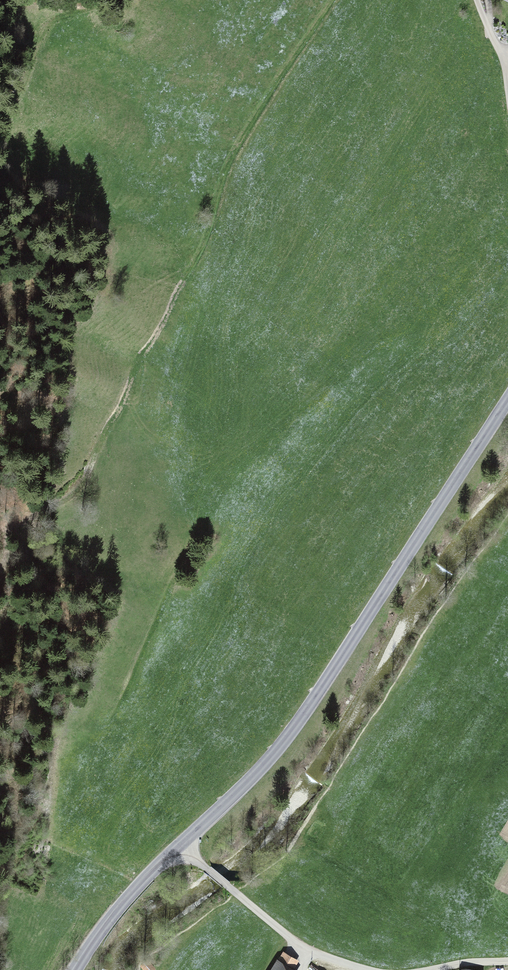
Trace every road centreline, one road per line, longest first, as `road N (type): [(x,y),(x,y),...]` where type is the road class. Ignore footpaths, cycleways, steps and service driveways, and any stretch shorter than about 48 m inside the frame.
road 1 (tertiary): [(75,969),(143,881),(299,721),(507,398)]
road 2 (track): [(0,570),(15,525),(81,485),(147,350)]

